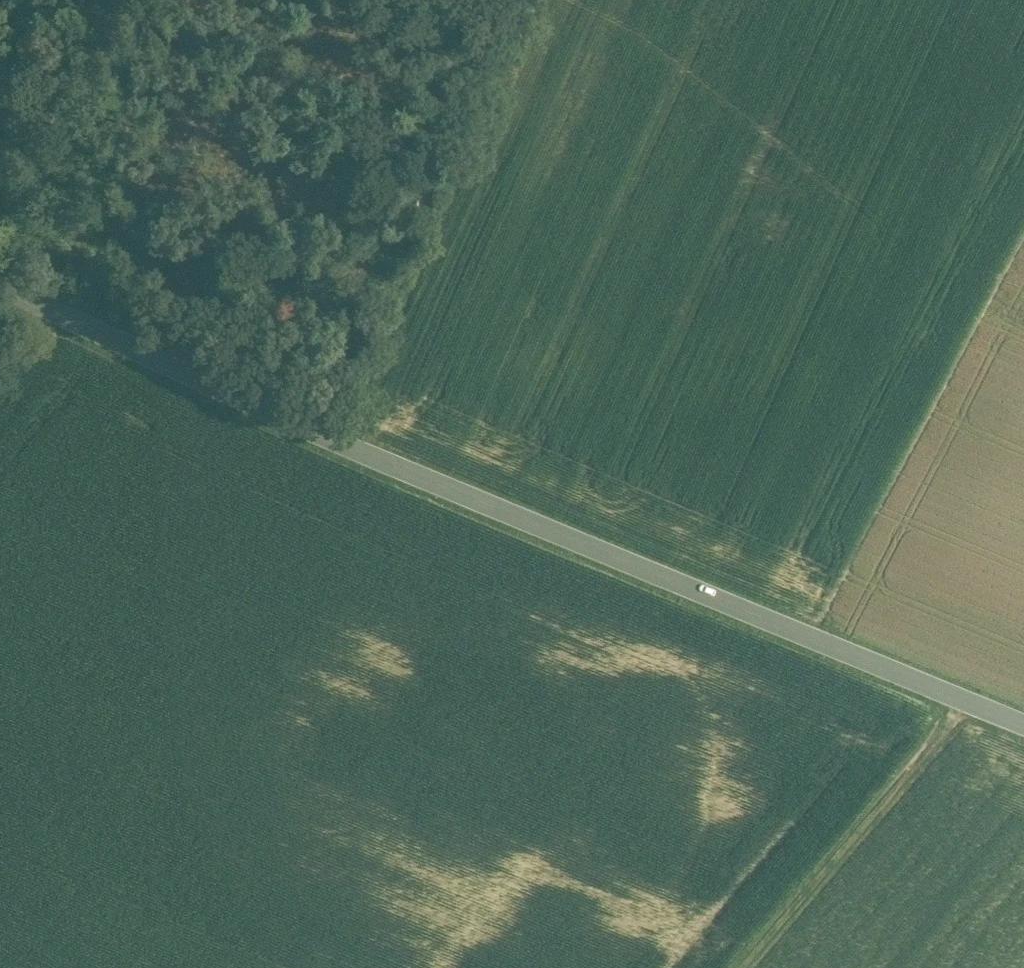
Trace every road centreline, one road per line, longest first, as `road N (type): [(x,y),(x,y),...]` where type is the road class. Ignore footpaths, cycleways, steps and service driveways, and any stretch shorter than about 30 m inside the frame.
road 1 (residential): [(0,285),(55,316),(1023,720)]
road 2 (track): [(135,0),(0,147)]

